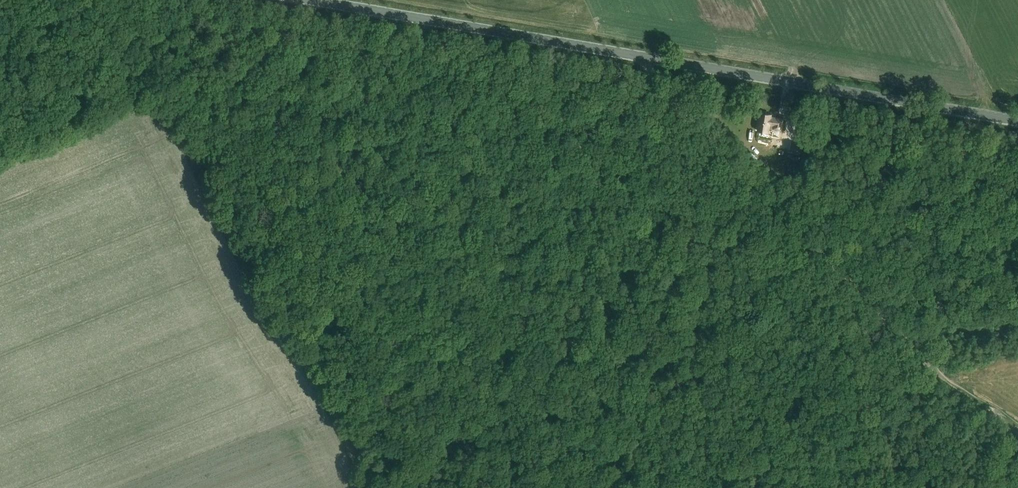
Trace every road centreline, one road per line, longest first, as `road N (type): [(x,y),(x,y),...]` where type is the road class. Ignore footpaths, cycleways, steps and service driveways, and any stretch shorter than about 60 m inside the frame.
road 1 (tertiary): [(1017,120),(318,0)]
road 2 (track): [(1017,425),(945,377),(654,81),(650,58)]
road 3 (track): [(311,0),(234,96)]

